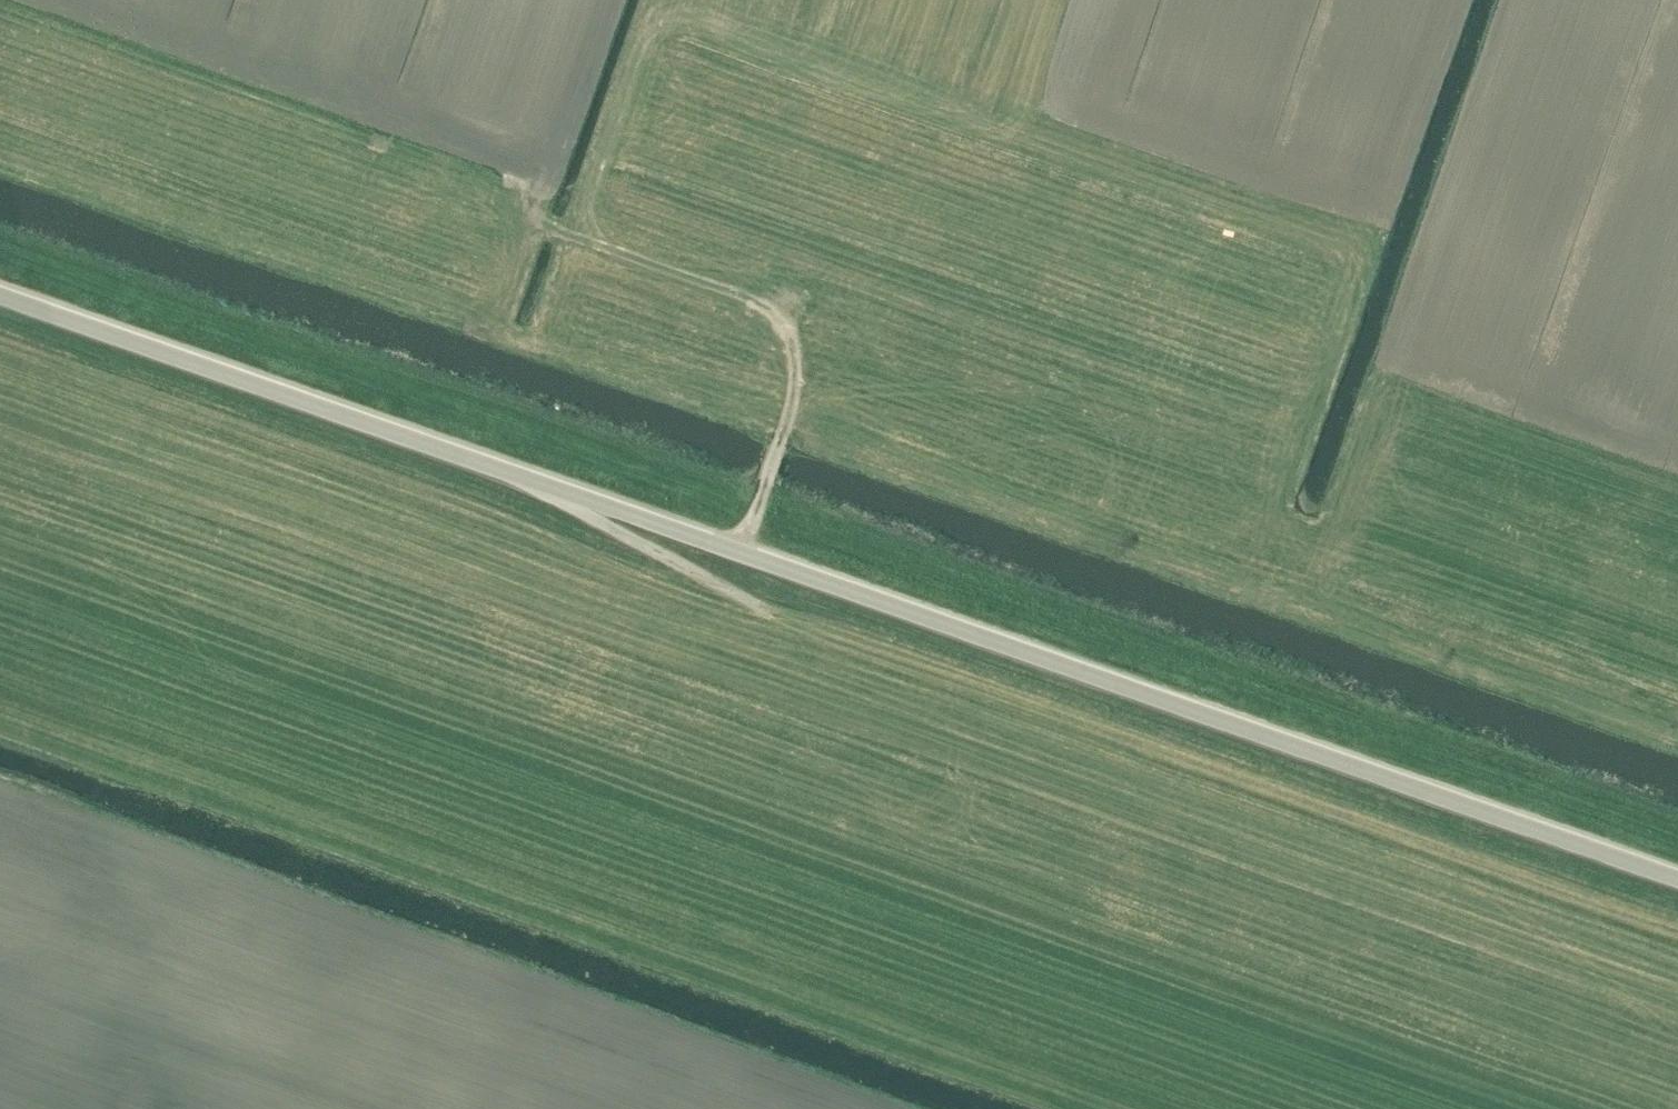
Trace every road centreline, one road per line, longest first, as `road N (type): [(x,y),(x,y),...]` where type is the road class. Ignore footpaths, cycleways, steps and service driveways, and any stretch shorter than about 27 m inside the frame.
road 1 (unclassified): [(1677,875),(0,291)]

